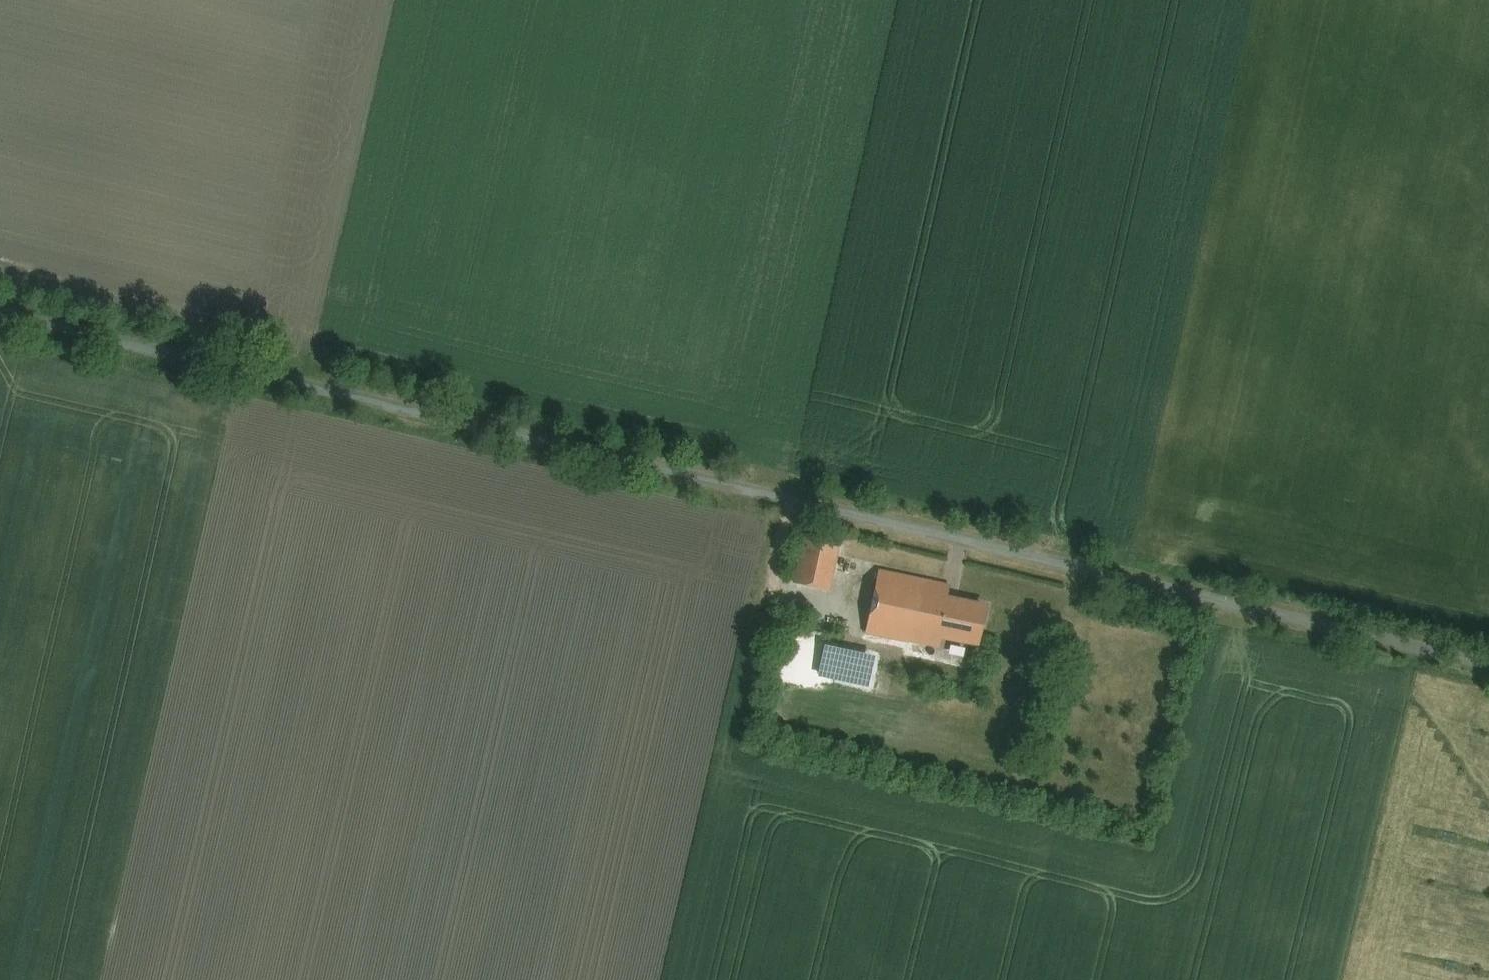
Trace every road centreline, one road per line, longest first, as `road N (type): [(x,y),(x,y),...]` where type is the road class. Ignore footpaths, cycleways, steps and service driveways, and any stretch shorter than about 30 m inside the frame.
road 1 (unclassified): [(1488,672),(0,318)]

